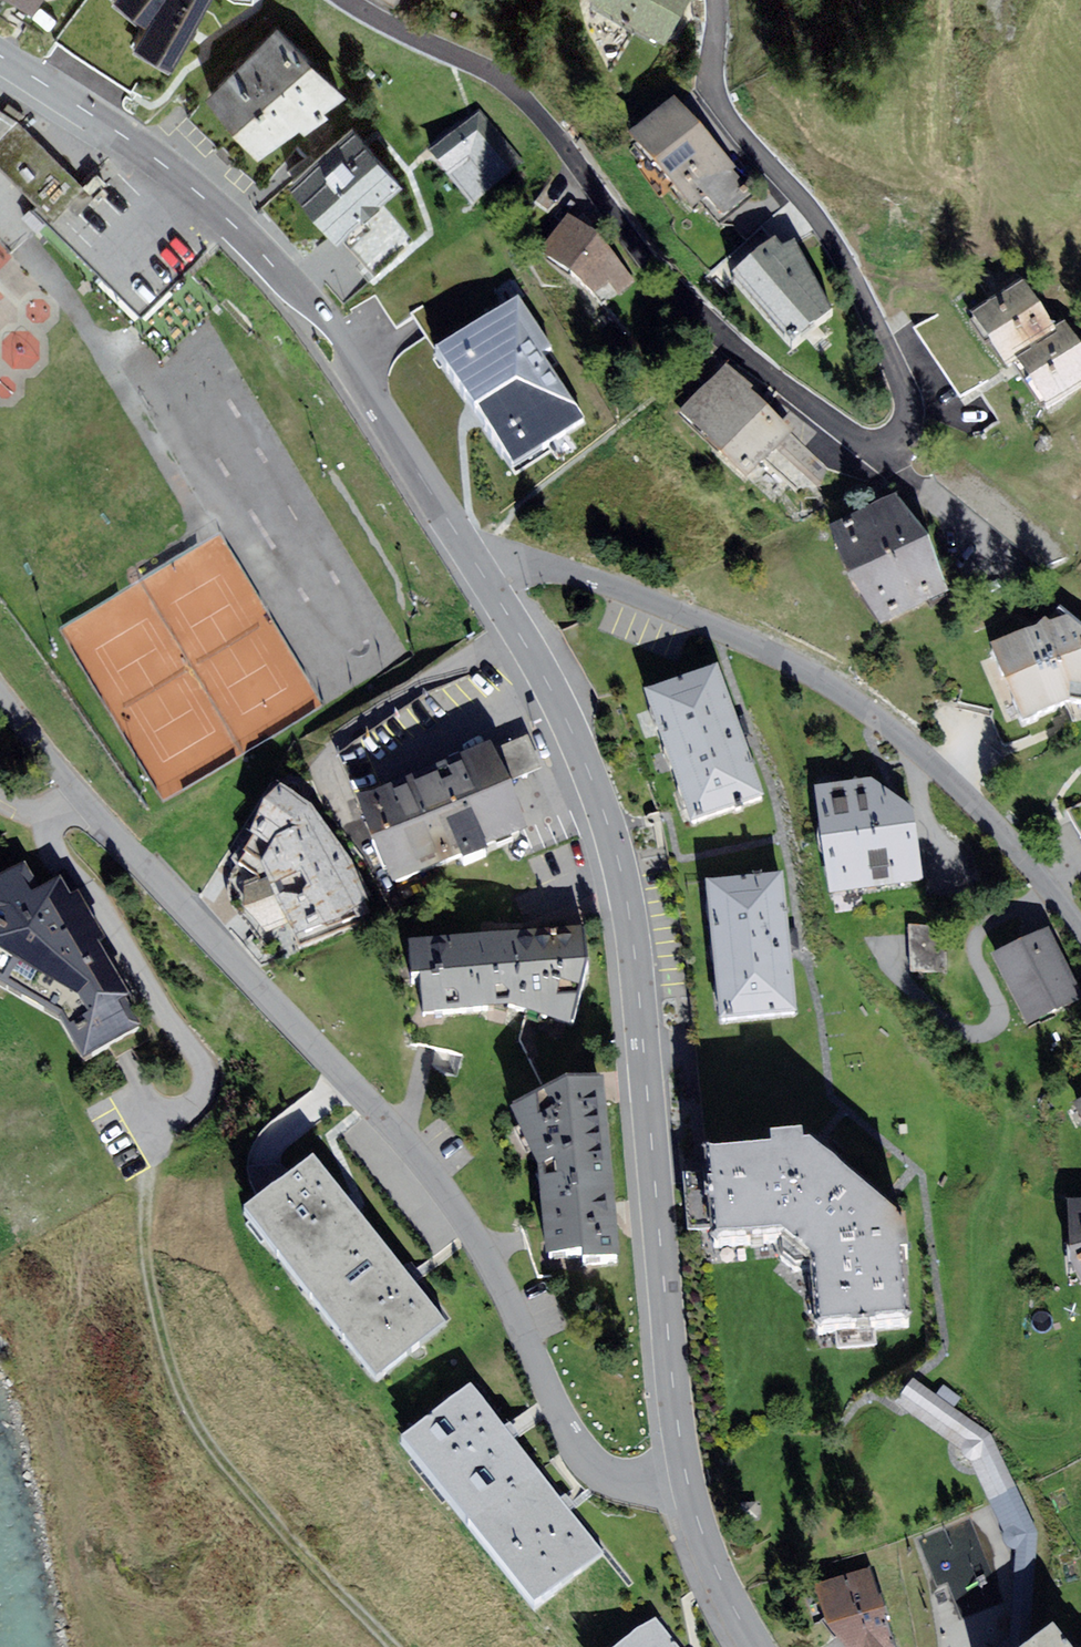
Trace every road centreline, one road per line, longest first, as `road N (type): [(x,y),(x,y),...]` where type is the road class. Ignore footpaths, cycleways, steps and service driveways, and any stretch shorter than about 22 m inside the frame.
road 1 (residential): [(350,0),(502,83),(705,324),(857,438),(892,440),(904,428),(906,390),(840,255),(719,109),(712,85),(714,0)]
road 2 (residential): [(689,1484),(629,1483),(595,1467),(492,1264),(439,1187),(78,794)]
road 3 (tertiary): [(480,573),(573,735),(622,888),(689,1484)]
road 4 (residential): [(480,573),(523,560),(571,571),(764,651),(841,693),(929,760),(1038,872),(1080,930)]
road 5 (tertiary): [(0,57),(187,185),(305,298),(480,573)]
road 6 (track): [(150,1169),(148,1266),(192,1416),(287,1534),(393,1646)]
road 7 (tertiary): [(689,1484),(715,1564),(758,1646)]
road 8 (residential): [(0,693),(78,794)]

